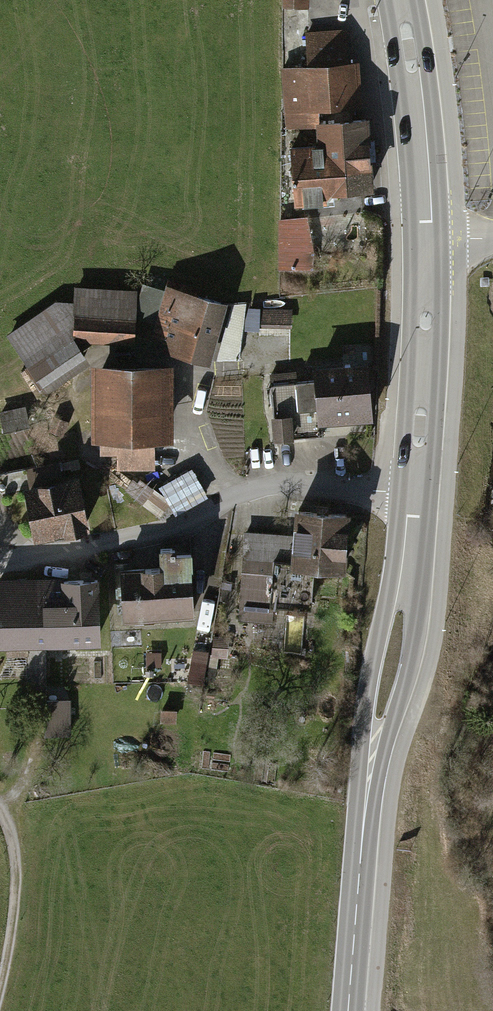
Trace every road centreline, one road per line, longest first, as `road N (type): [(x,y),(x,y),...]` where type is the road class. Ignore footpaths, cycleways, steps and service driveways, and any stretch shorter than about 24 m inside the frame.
road 1 (secondary): [(349,1010),(368,792),(416,493)]
road 2 (residential): [(416,493),(294,486),(247,494),(185,529),(22,565)]
road 3 (secondary): [(416,493),(426,240)]
road 4 (secondary): [(426,240),(400,0)]
road 5 (track): [(14,879),(0,999)]

